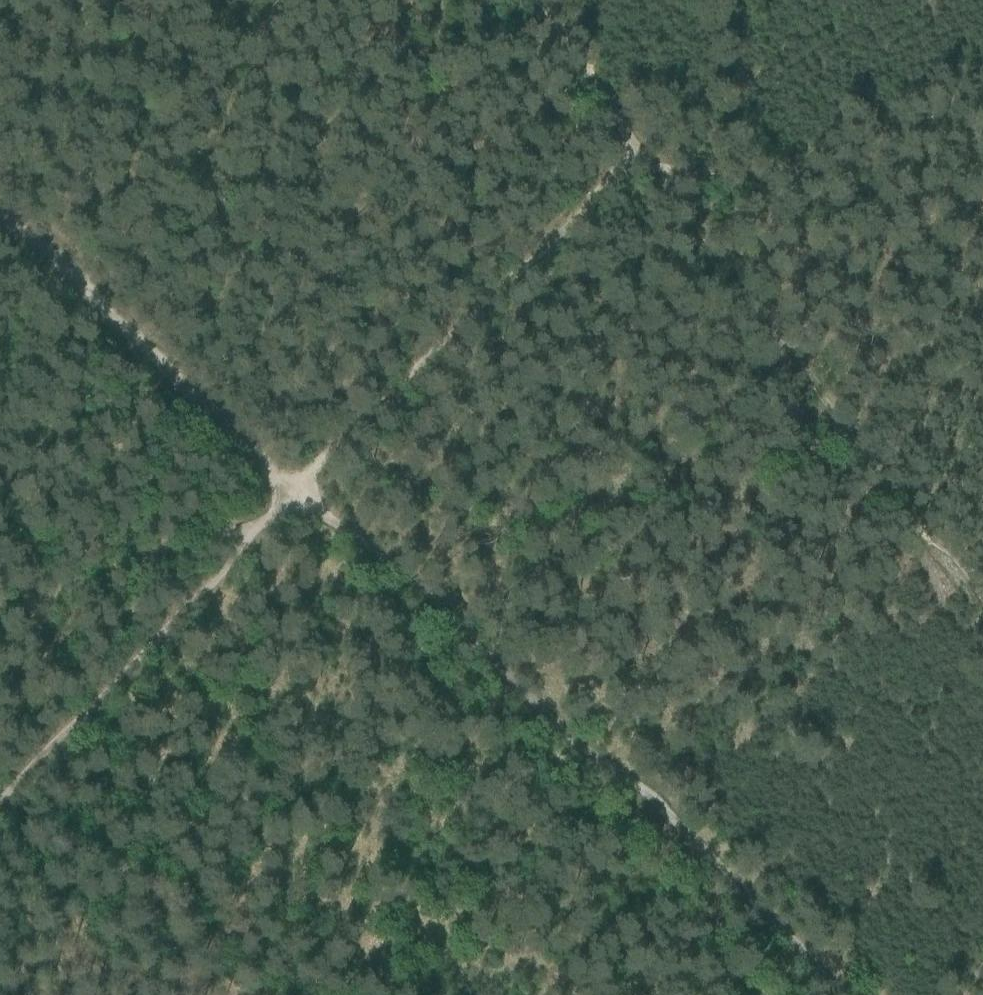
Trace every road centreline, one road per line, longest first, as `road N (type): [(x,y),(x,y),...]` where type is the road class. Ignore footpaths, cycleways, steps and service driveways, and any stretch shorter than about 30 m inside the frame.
road 1 (track): [(851,994),(304,495),(0,811)]
road 2 (track): [(537,0),(618,109),(641,163),(982,607)]
road 3 (track): [(0,611),(304,495),(0,209)]
road 4 (track): [(304,495),(641,163)]

